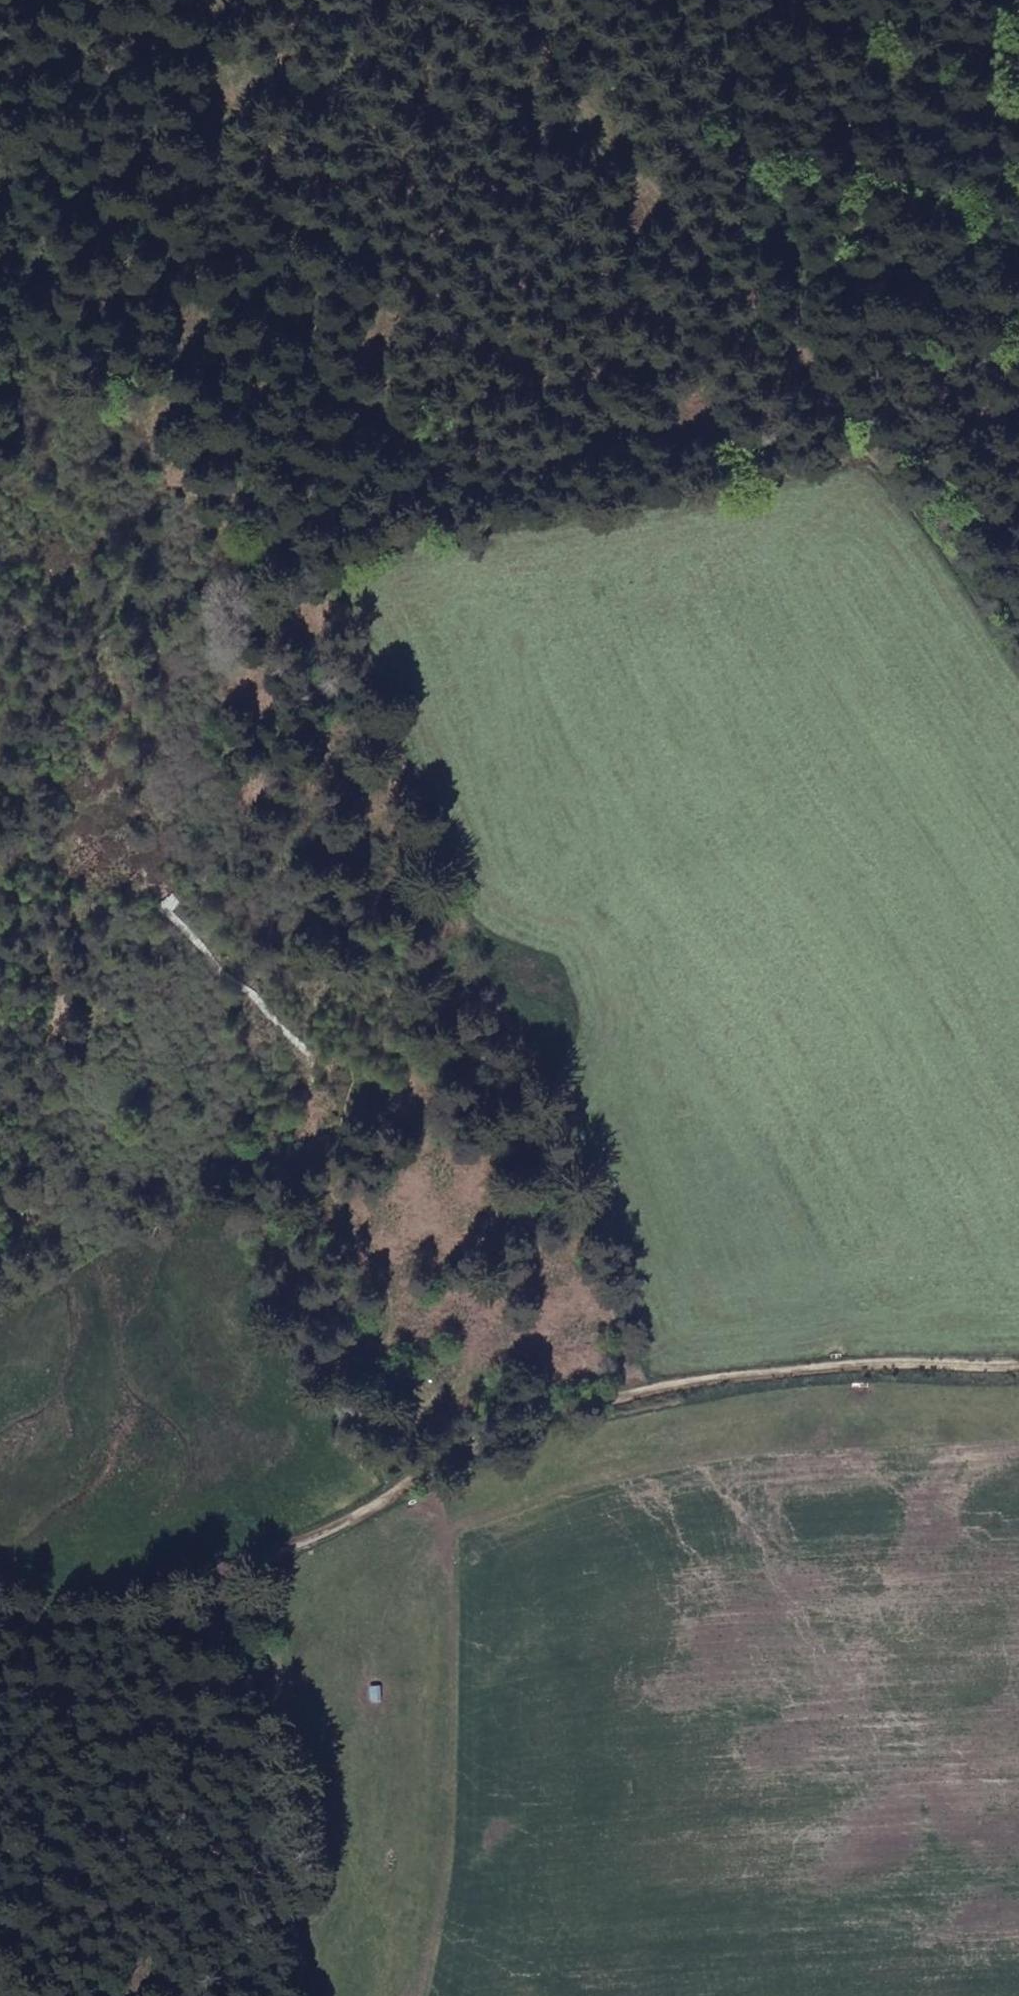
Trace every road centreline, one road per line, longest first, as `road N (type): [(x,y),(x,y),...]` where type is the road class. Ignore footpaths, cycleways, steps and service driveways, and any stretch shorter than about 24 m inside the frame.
road 1 (track): [(0,1646),(88,1629),(423,1477),(712,1379),(1018,1366)]
road 2 (track): [(501,0),(517,39),(859,411),(1018,661)]

